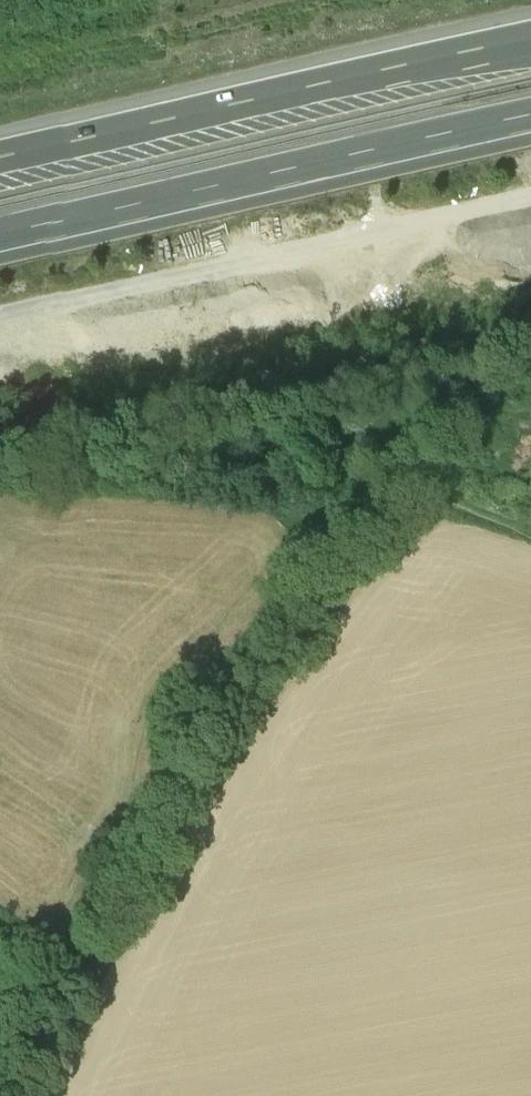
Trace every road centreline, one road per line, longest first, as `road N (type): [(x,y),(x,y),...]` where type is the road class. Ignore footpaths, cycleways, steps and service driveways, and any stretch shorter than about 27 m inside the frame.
road 1 (track): [(0,1095),(284,645),(425,507),(451,500)]
road 2 (motorway): [(0,229),(530,107)]
road 3 (motorway): [(530,35),(0,151)]

